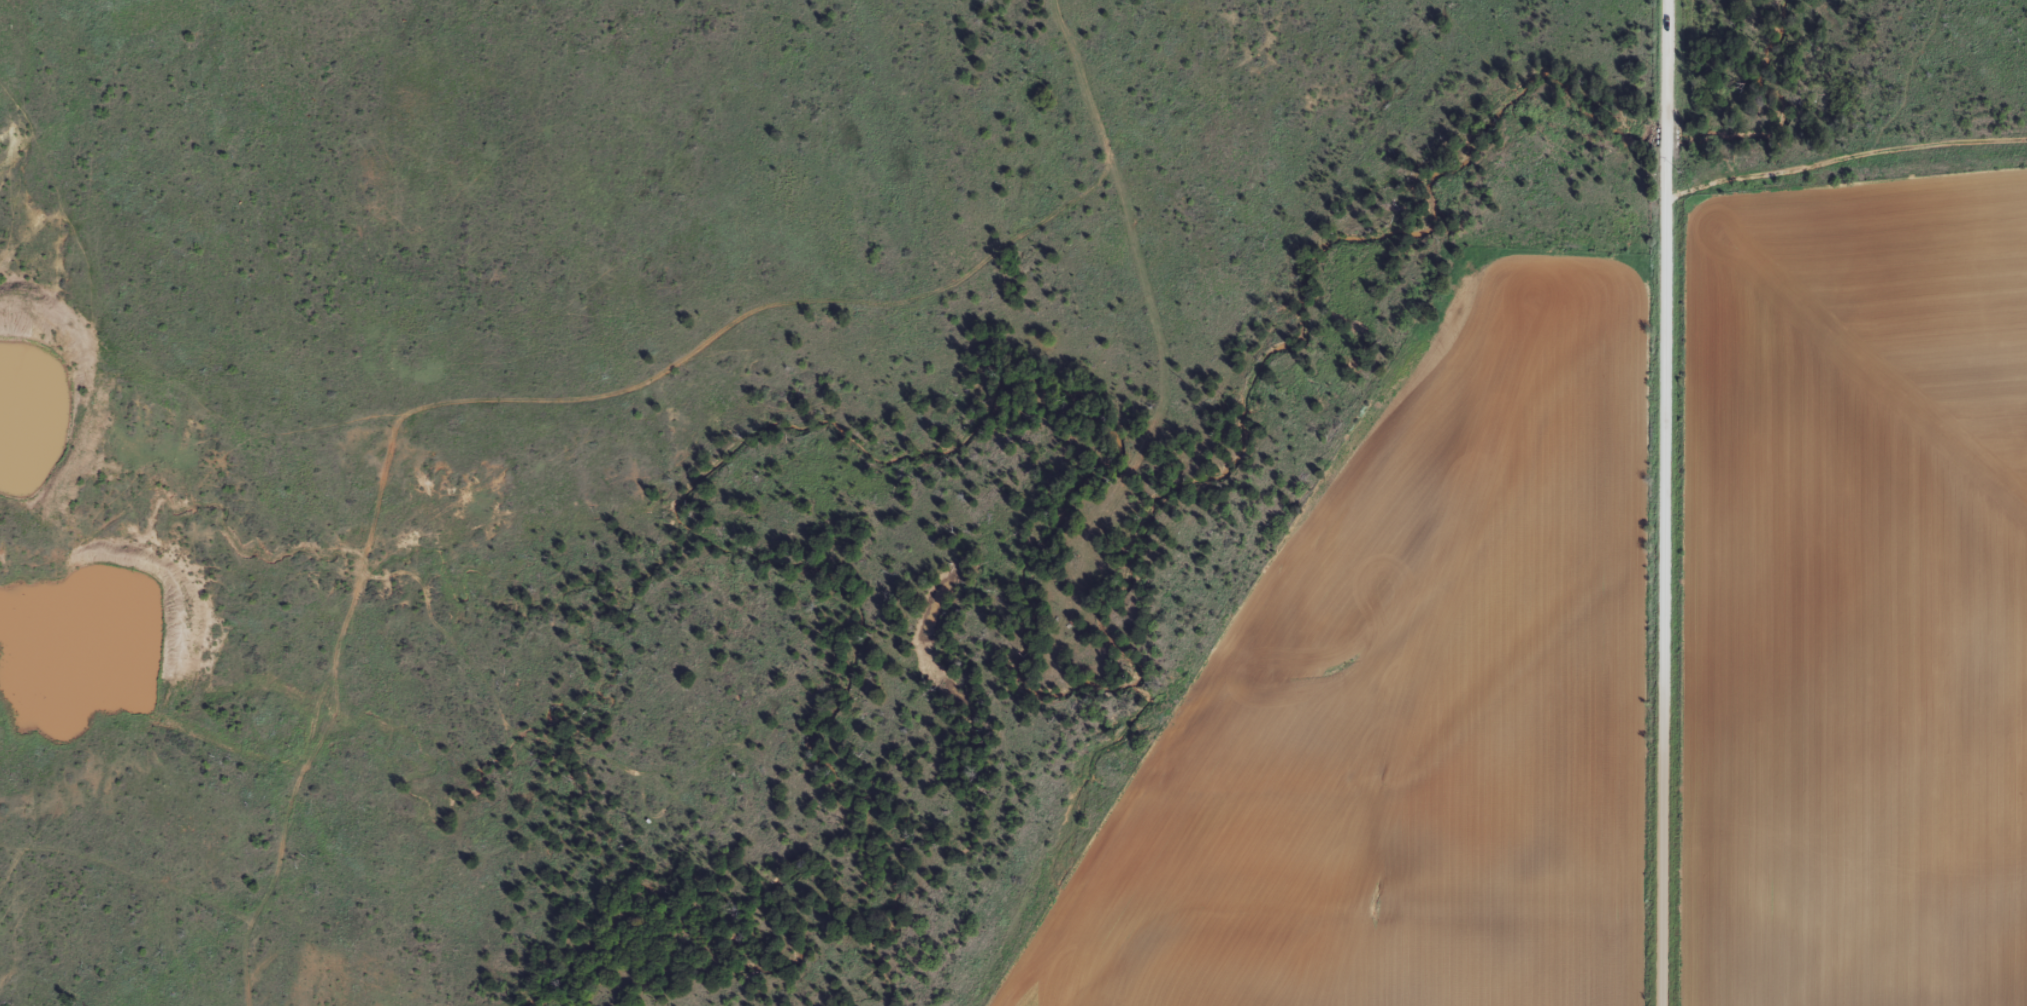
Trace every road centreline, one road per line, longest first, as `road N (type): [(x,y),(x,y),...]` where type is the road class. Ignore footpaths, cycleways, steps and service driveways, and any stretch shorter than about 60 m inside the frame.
road 1 (residential): [(1665,1005),(1670,0)]

